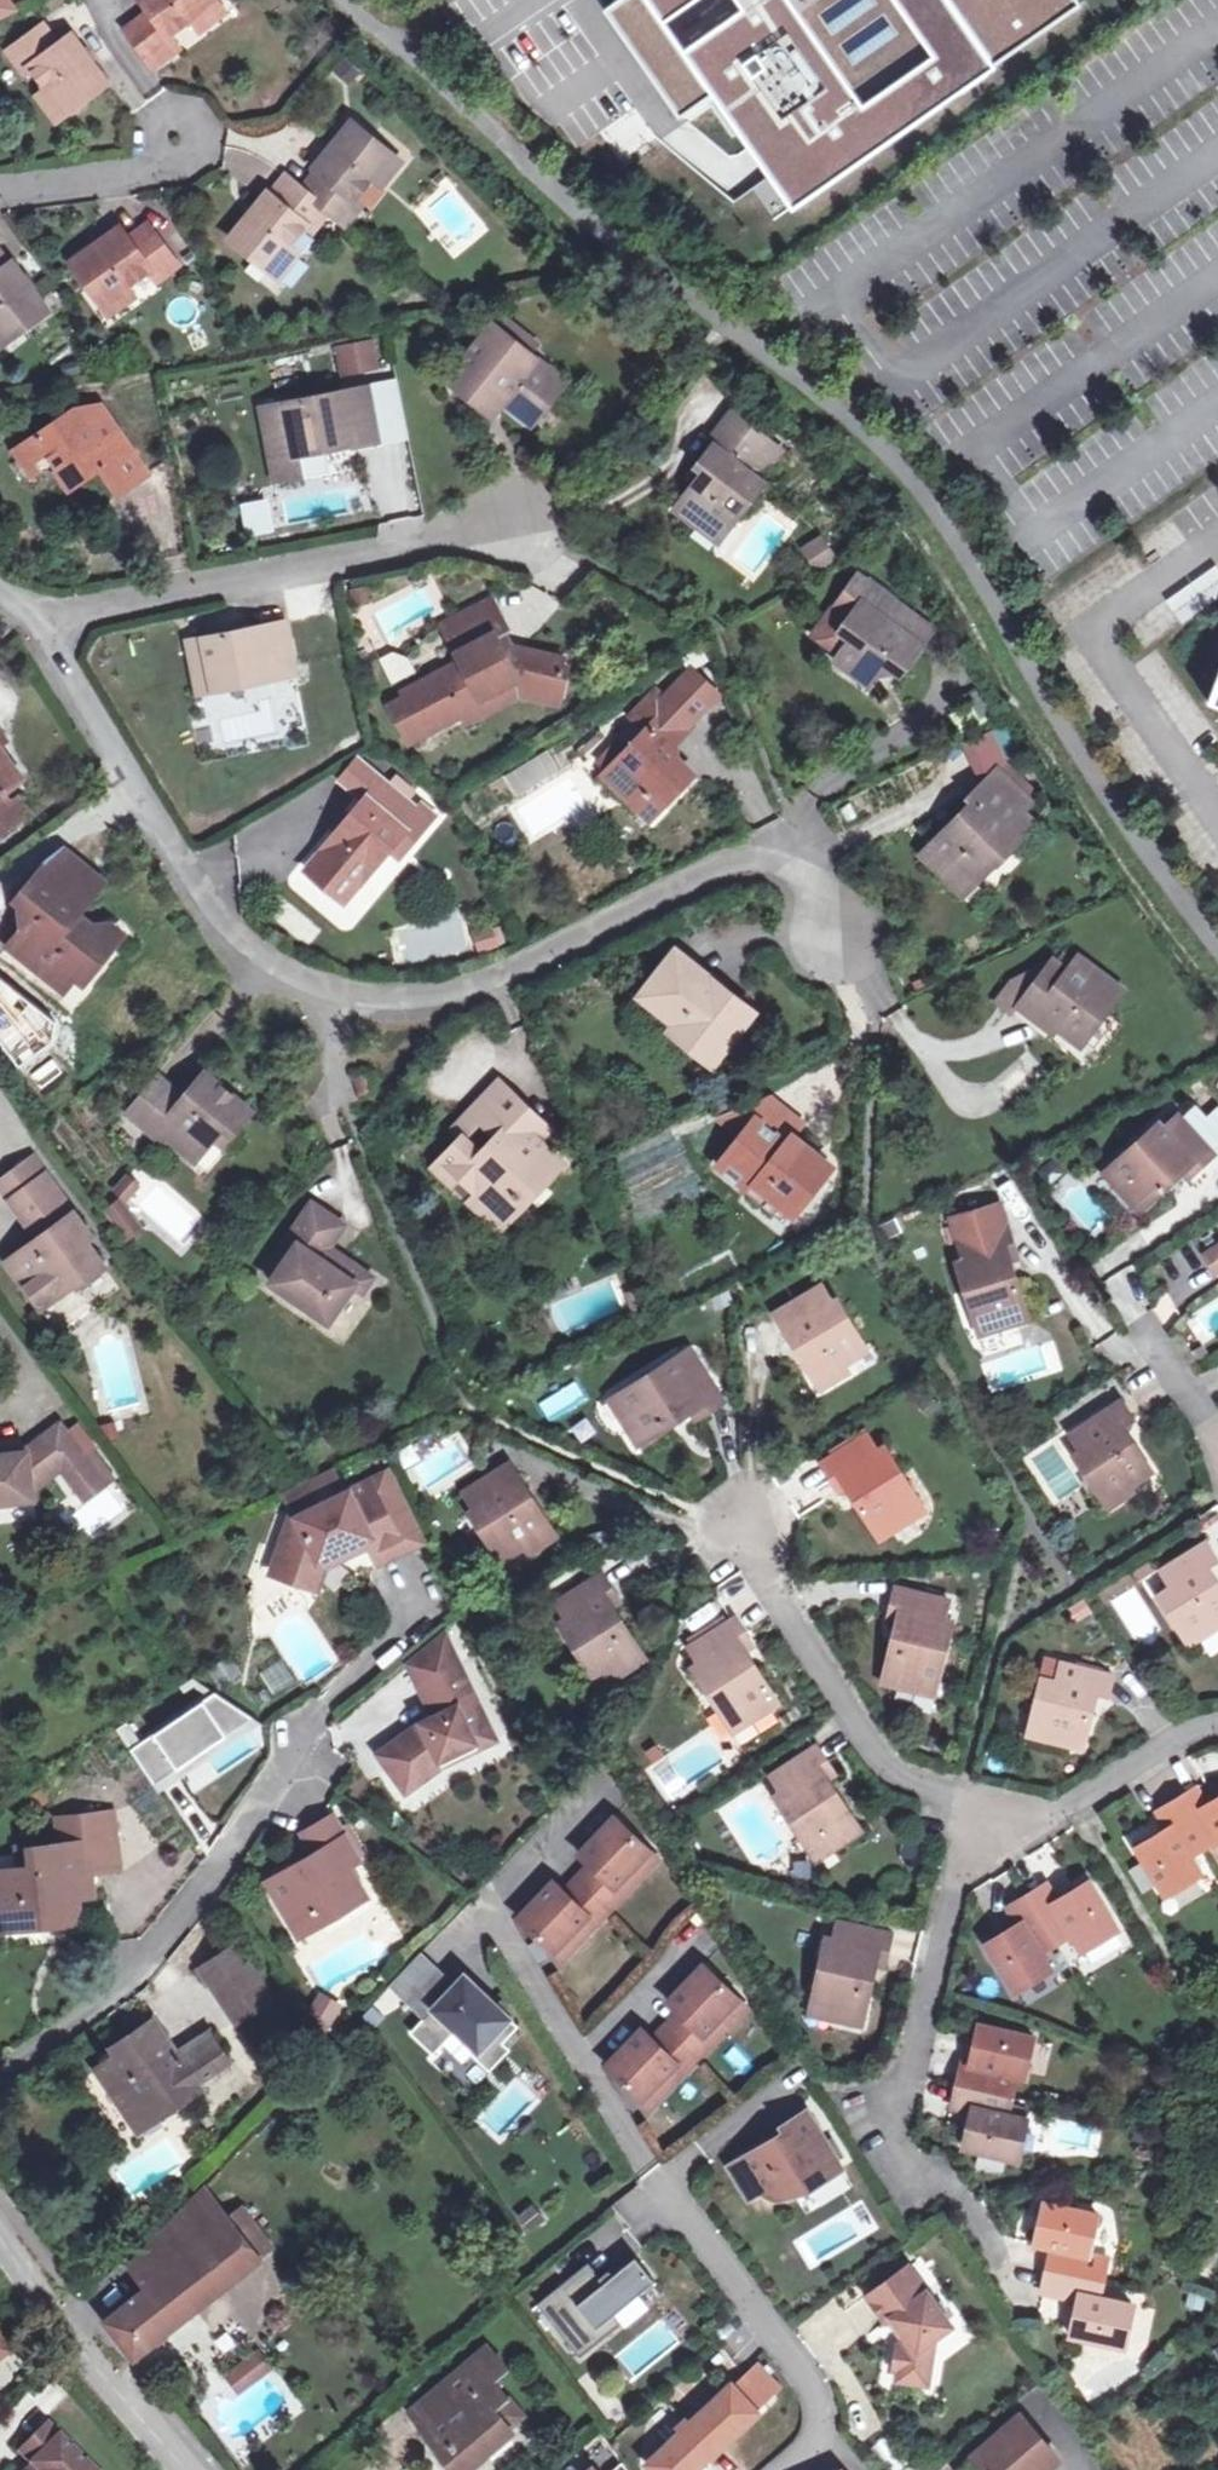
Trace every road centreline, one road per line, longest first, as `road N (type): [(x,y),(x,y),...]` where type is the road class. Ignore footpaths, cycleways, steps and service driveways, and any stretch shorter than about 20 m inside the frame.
road 1 (residential): [(356,0),(528,177),(738,335),(918,492),(1060,751),(1217,963)]
road 2 (residential): [(45,618),(136,786),(245,945),(302,981),(358,998),(439,995),(501,974),(727,861),(766,851),(814,870),(840,927)]
road 3 (residential): [(992,1820),(959,1888),(897,2123),(923,2176),(948,2171),(997,2263)]
road 4 (residential): [(523,514),(45,618)]
road 5 (residential): [(0,2070),(120,1990),(317,1719)]
road 6 (residential): [(992,1820),(867,1734),(734,1529)]
road 7 (residential): [(785,2469),(819,2429),(815,2390),(663,2182)]
road 8 (residential): [(180,2469),(47,2313),(0,2241)]
road 9 (residential): [(1217,1722),(1075,1798),(992,1820)]
road 10 (residential): [(179,143),(144,176),(0,195)]

